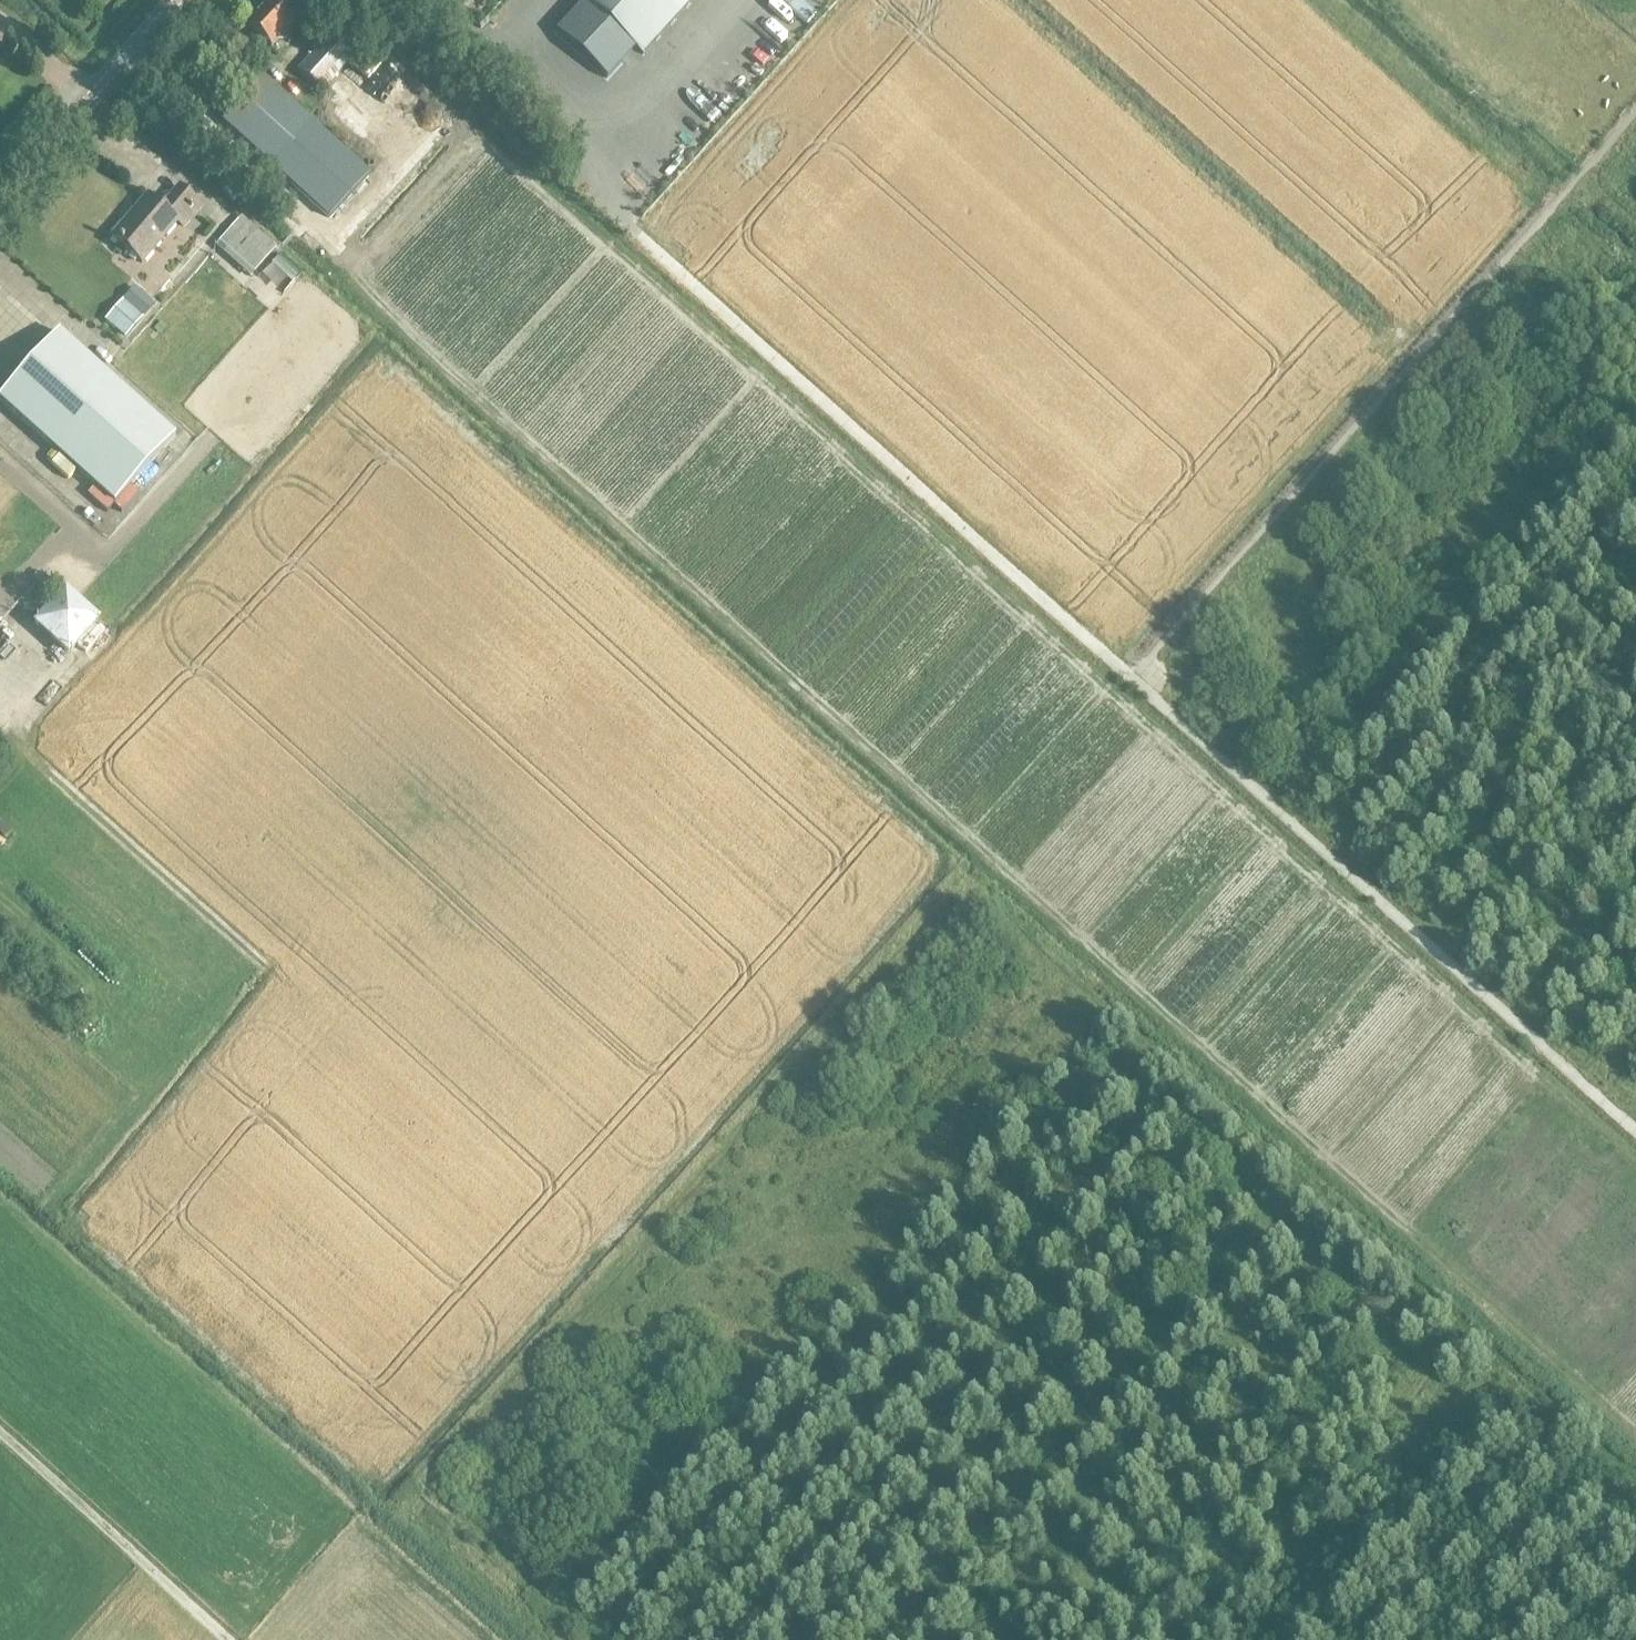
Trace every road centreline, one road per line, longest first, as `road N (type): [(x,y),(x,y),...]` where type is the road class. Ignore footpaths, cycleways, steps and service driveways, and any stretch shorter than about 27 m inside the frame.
road 1 (track): [(1133,678),(642,239),(591,185),(655,78),(468,38),(424,0)]
road 2 (track): [(1635,112),(1133,678)]
road 3 (track): [(1133,678),(1635,1133)]
road 4 (track): [(0,1430),(231,1639)]
road 5 (tertiary): [(0,206),(184,0)]

